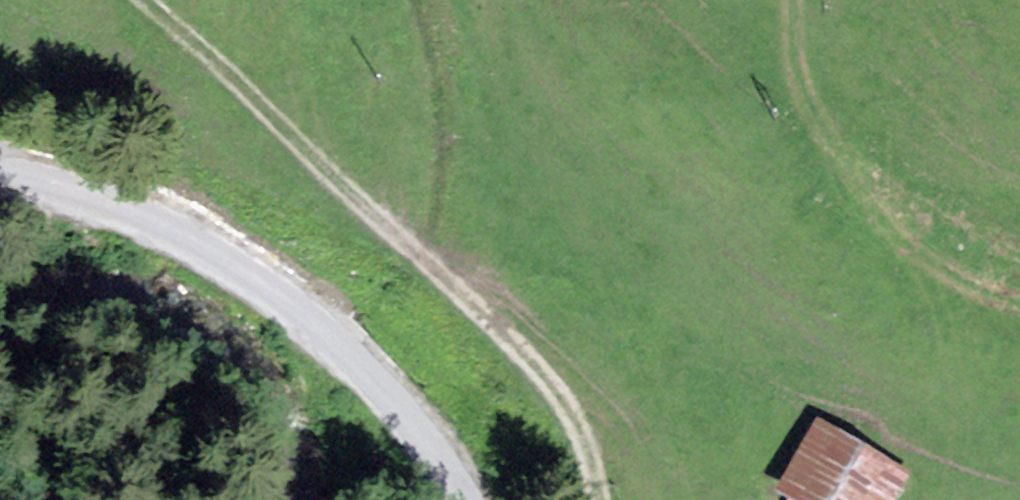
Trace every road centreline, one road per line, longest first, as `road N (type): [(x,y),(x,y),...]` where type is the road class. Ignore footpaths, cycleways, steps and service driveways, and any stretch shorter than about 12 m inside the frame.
road 1 (unclassified): [(0,173),(205,245),(297,308),(350,359),(475,499)]
road 2 (track): [(313,156),(481,307),(569,413),(602,499)]
road 3 (track): [(792,0),(806,97),(879,218),(927,258),(1019,301)]
road 4 (track): [(134,0),(313,156)]
road 5 (track): [(272,0),(313,156)]

